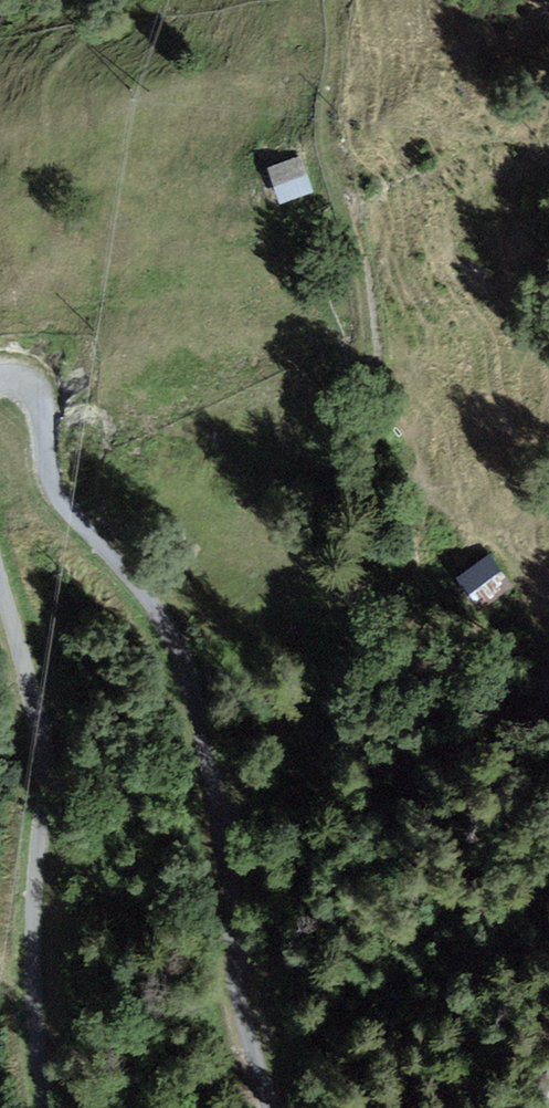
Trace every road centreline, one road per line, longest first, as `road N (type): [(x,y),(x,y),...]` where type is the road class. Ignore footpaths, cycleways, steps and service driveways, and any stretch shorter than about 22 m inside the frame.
road 1 (track): [(330,0),(330,62),(316,126),(363,308),(343,618),(277,1001),(279,1107)]
road 2 (unclassified): [(0,382),(27,395),(49,489),(67,519),(157,626),(211,835),(260,1107)]
road 3 (unclassified): [(48,1107),(30,959),(32,819),(19,689),(0,612)]

